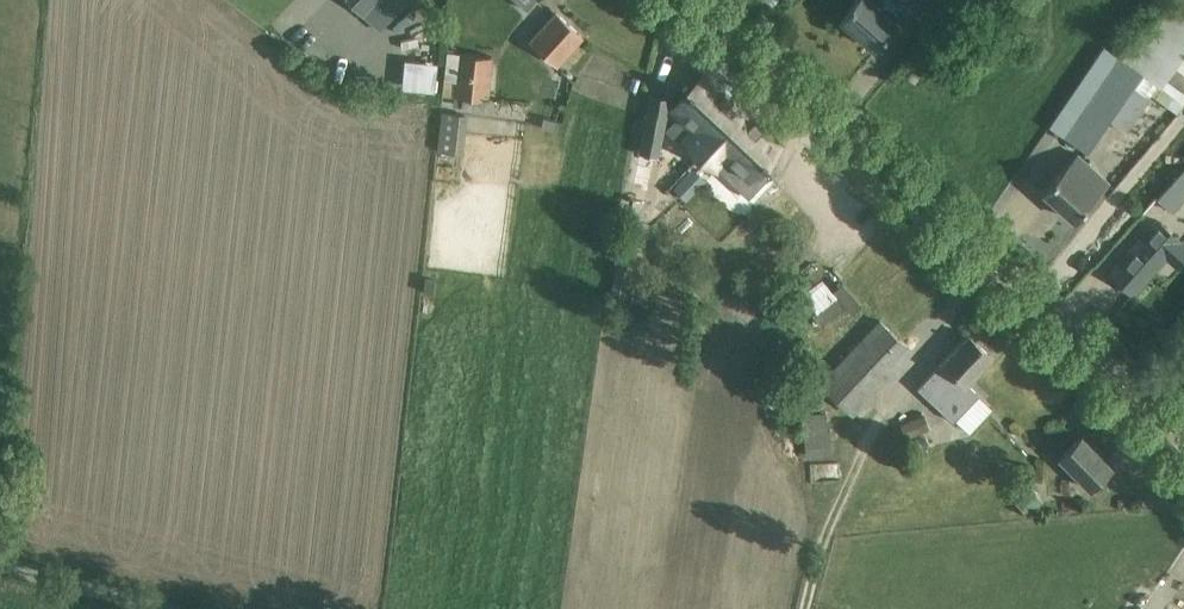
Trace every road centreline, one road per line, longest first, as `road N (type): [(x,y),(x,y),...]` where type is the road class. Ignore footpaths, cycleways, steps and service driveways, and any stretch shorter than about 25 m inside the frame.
road 1 (tertiary): [(1183,443),(1103,361),(694,0)]
road 2 (residential): [(163,608),(0,564)]

